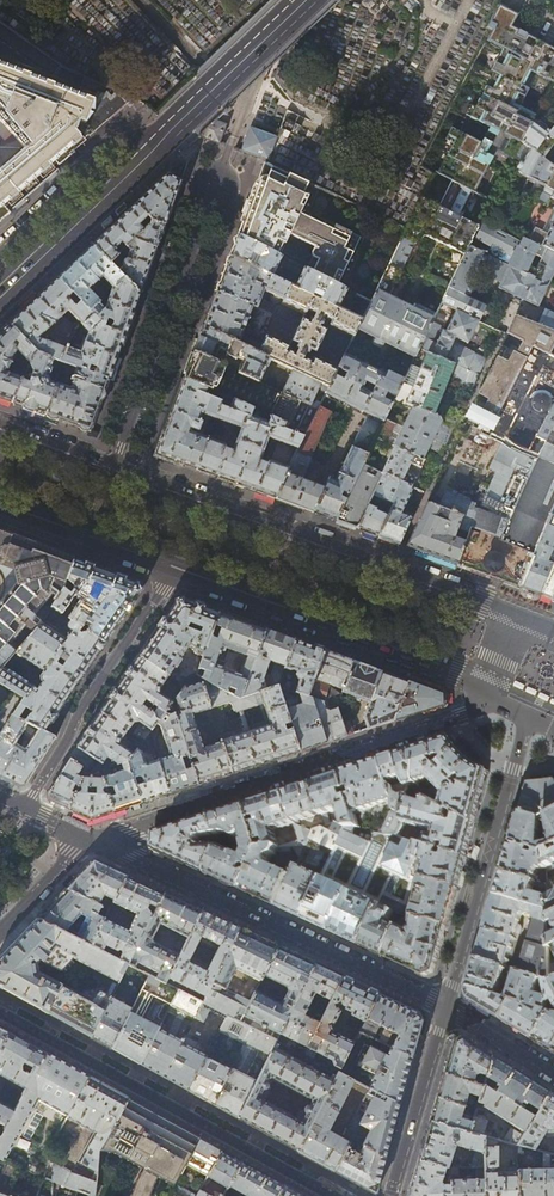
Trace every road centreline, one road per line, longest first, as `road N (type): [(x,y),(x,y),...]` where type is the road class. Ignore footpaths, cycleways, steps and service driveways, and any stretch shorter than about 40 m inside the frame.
road 1 (tertiary): [(308,0),(0,298)]
road 2 (residential): [(86,839),(488,699)]
road 3 (primary): [(507,609),(114,465)]
road 4 (residential): [(445,1005),(86,839)]
road 5 (residential): [(0,1009),(336,1195)]
road 6 (residential): [(114,465),(230,147)]
road 7 (primary): [(174,575),(482,691)]
road 8 (tertiary): [(528,715),(445,1005)]
road 9 (residential): [(174,575),(22,810)]
road 10 (tertiary): [(445,1005),(390,1195)]
road 11 (primary): [(0,510),(174,575)]
road 12 (residential): [(553,1073),(445,1005)]
road 13 (residential): [(0,930),(86,839)]
road 14 (primary): [(114,465),(0,421)]

